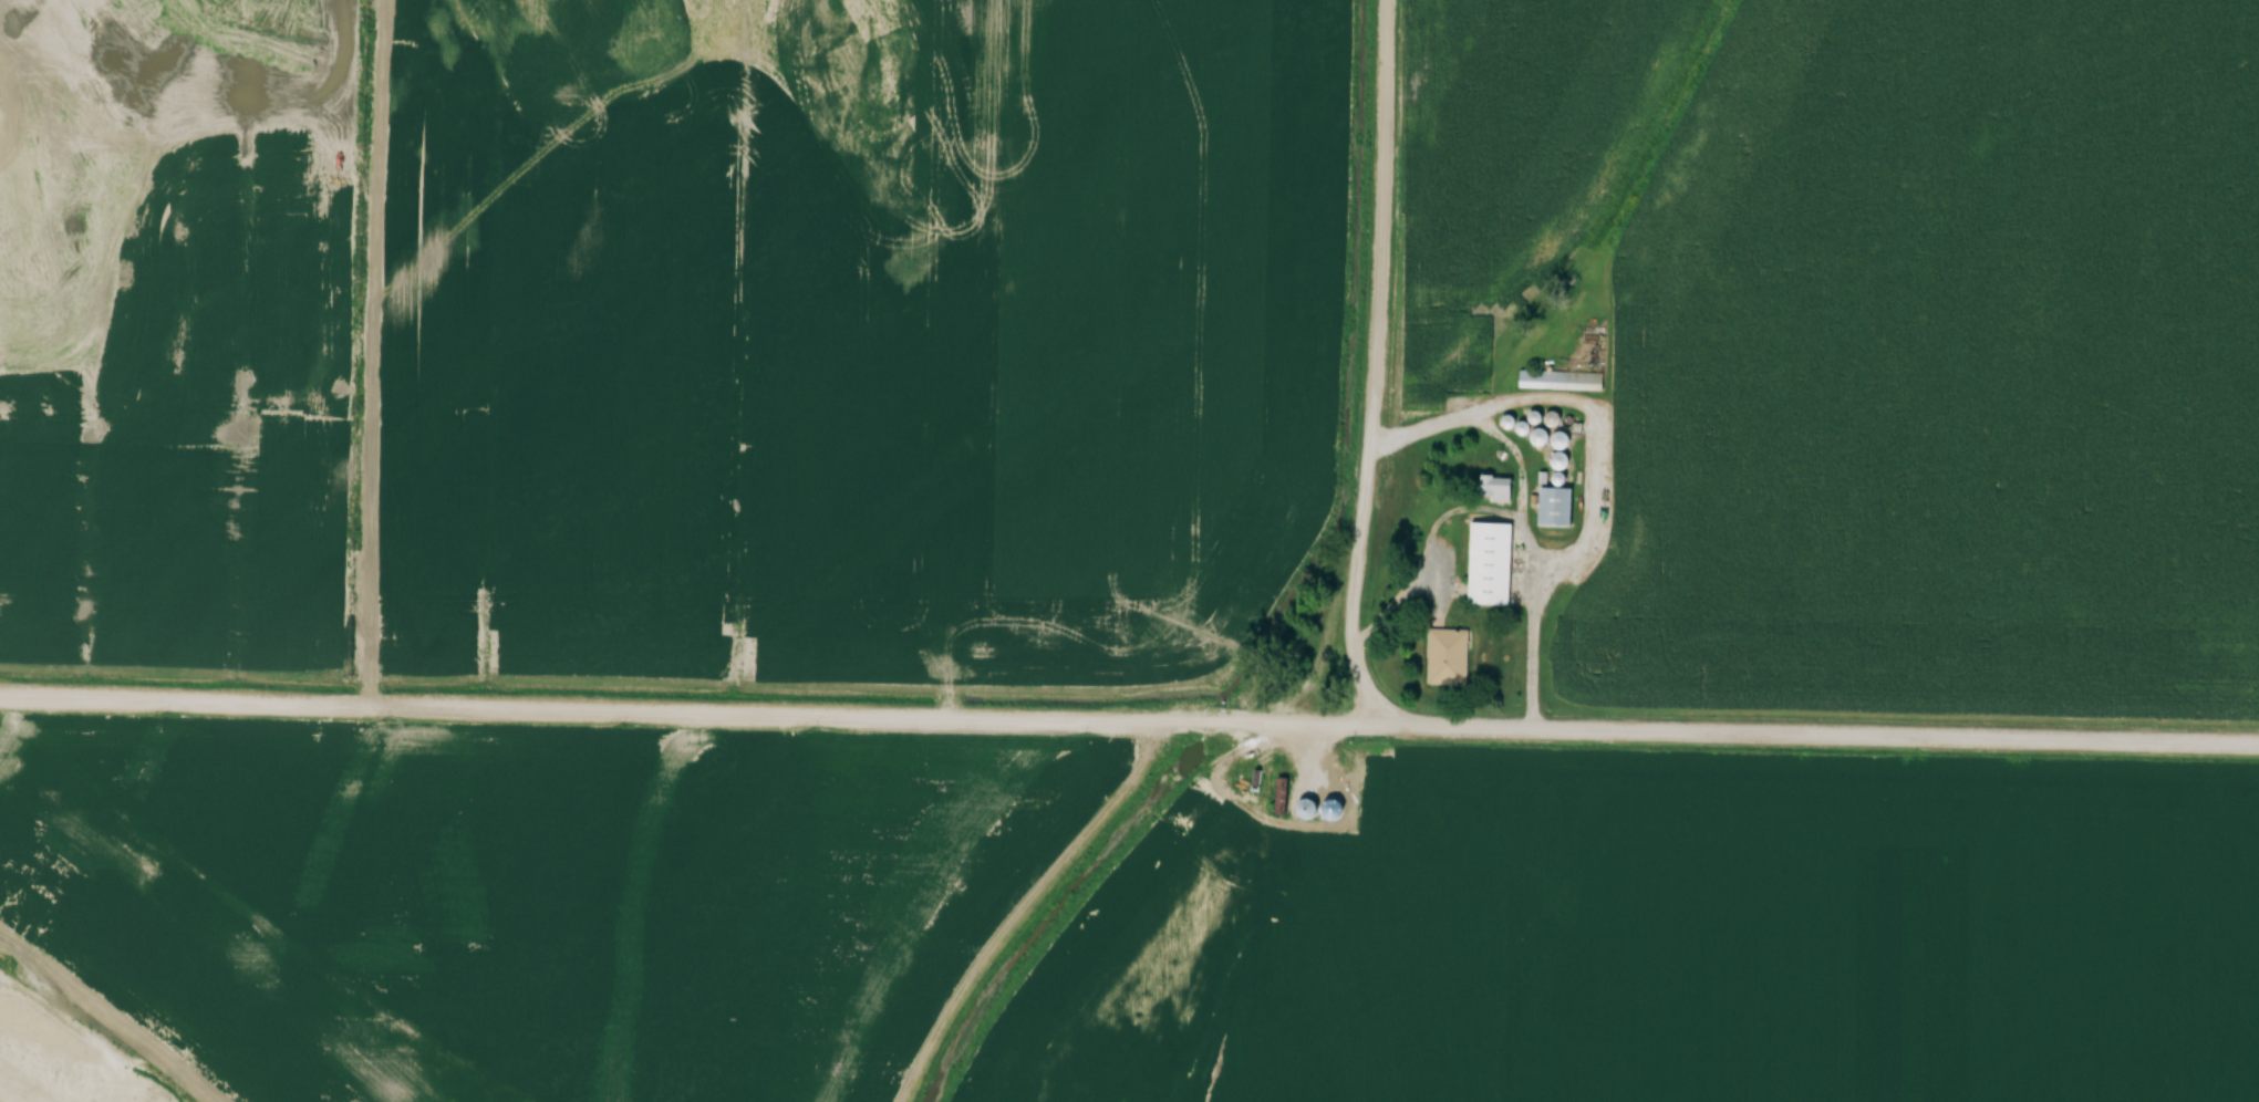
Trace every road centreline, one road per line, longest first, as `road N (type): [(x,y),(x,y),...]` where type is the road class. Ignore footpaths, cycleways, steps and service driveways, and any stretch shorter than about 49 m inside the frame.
road 1 (residential): [(1377,716),(0,690)]
road 2 (tertiary): [(2258,740),(1377,716)]
road 3 (residential): [(1392,0),(1377,716)]

